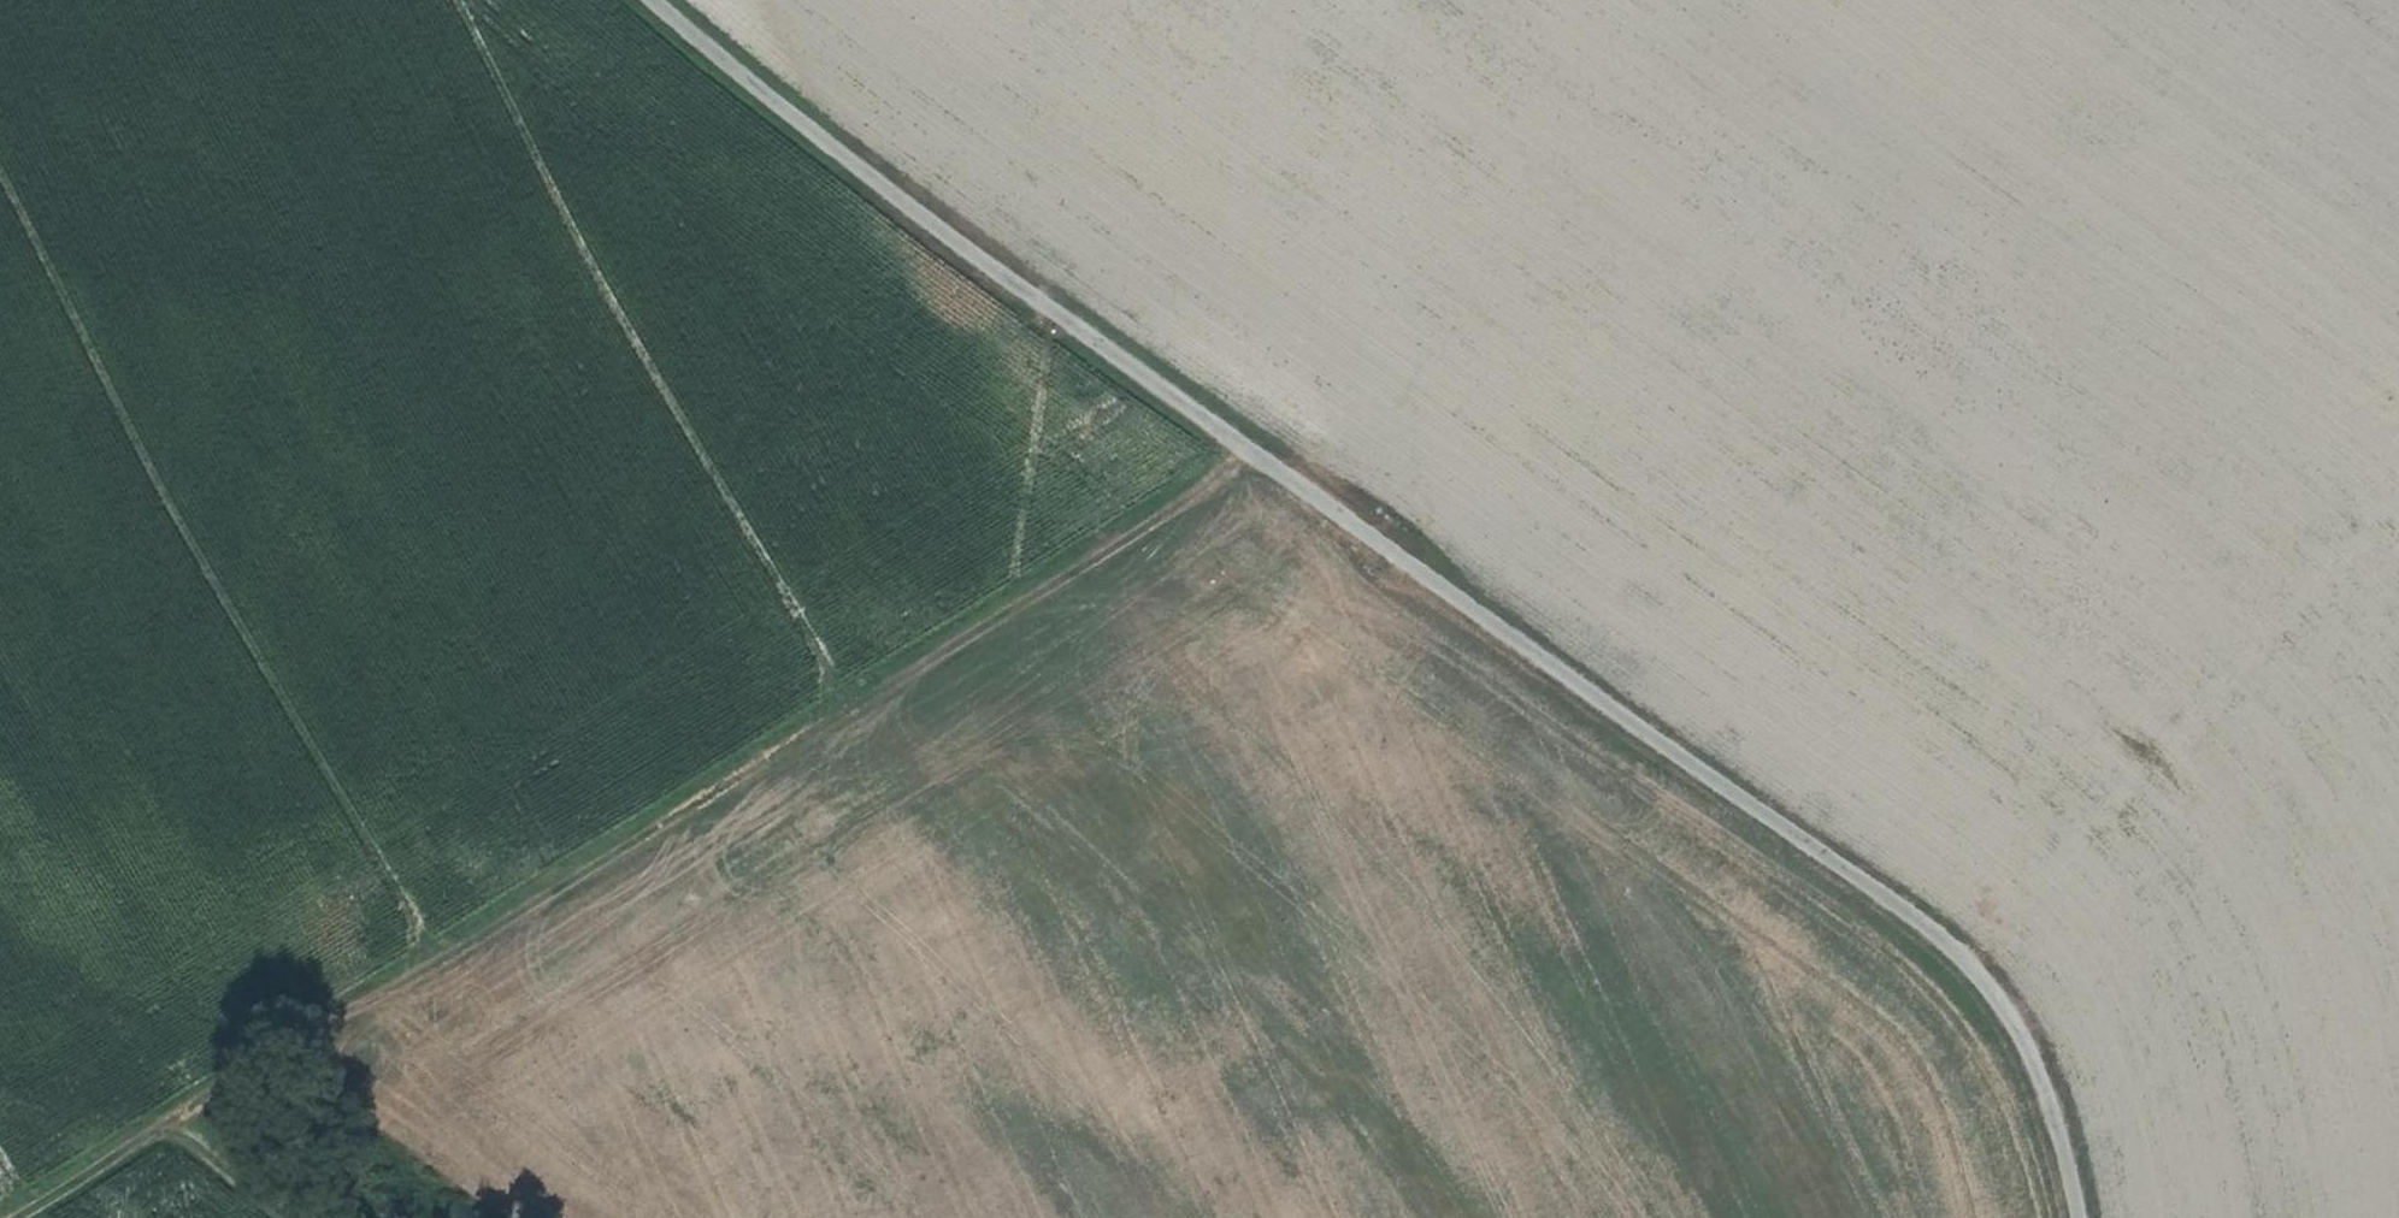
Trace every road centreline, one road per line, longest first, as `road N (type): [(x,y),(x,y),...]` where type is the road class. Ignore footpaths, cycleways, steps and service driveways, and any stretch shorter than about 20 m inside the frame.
road 1 (unclassified): [(648,0),(739,78),(1249,451),(1965,952),(2033,1049),(2069,1152),(2080,1217)]
road 2 (track): [(0,1213),(1249,451)]

